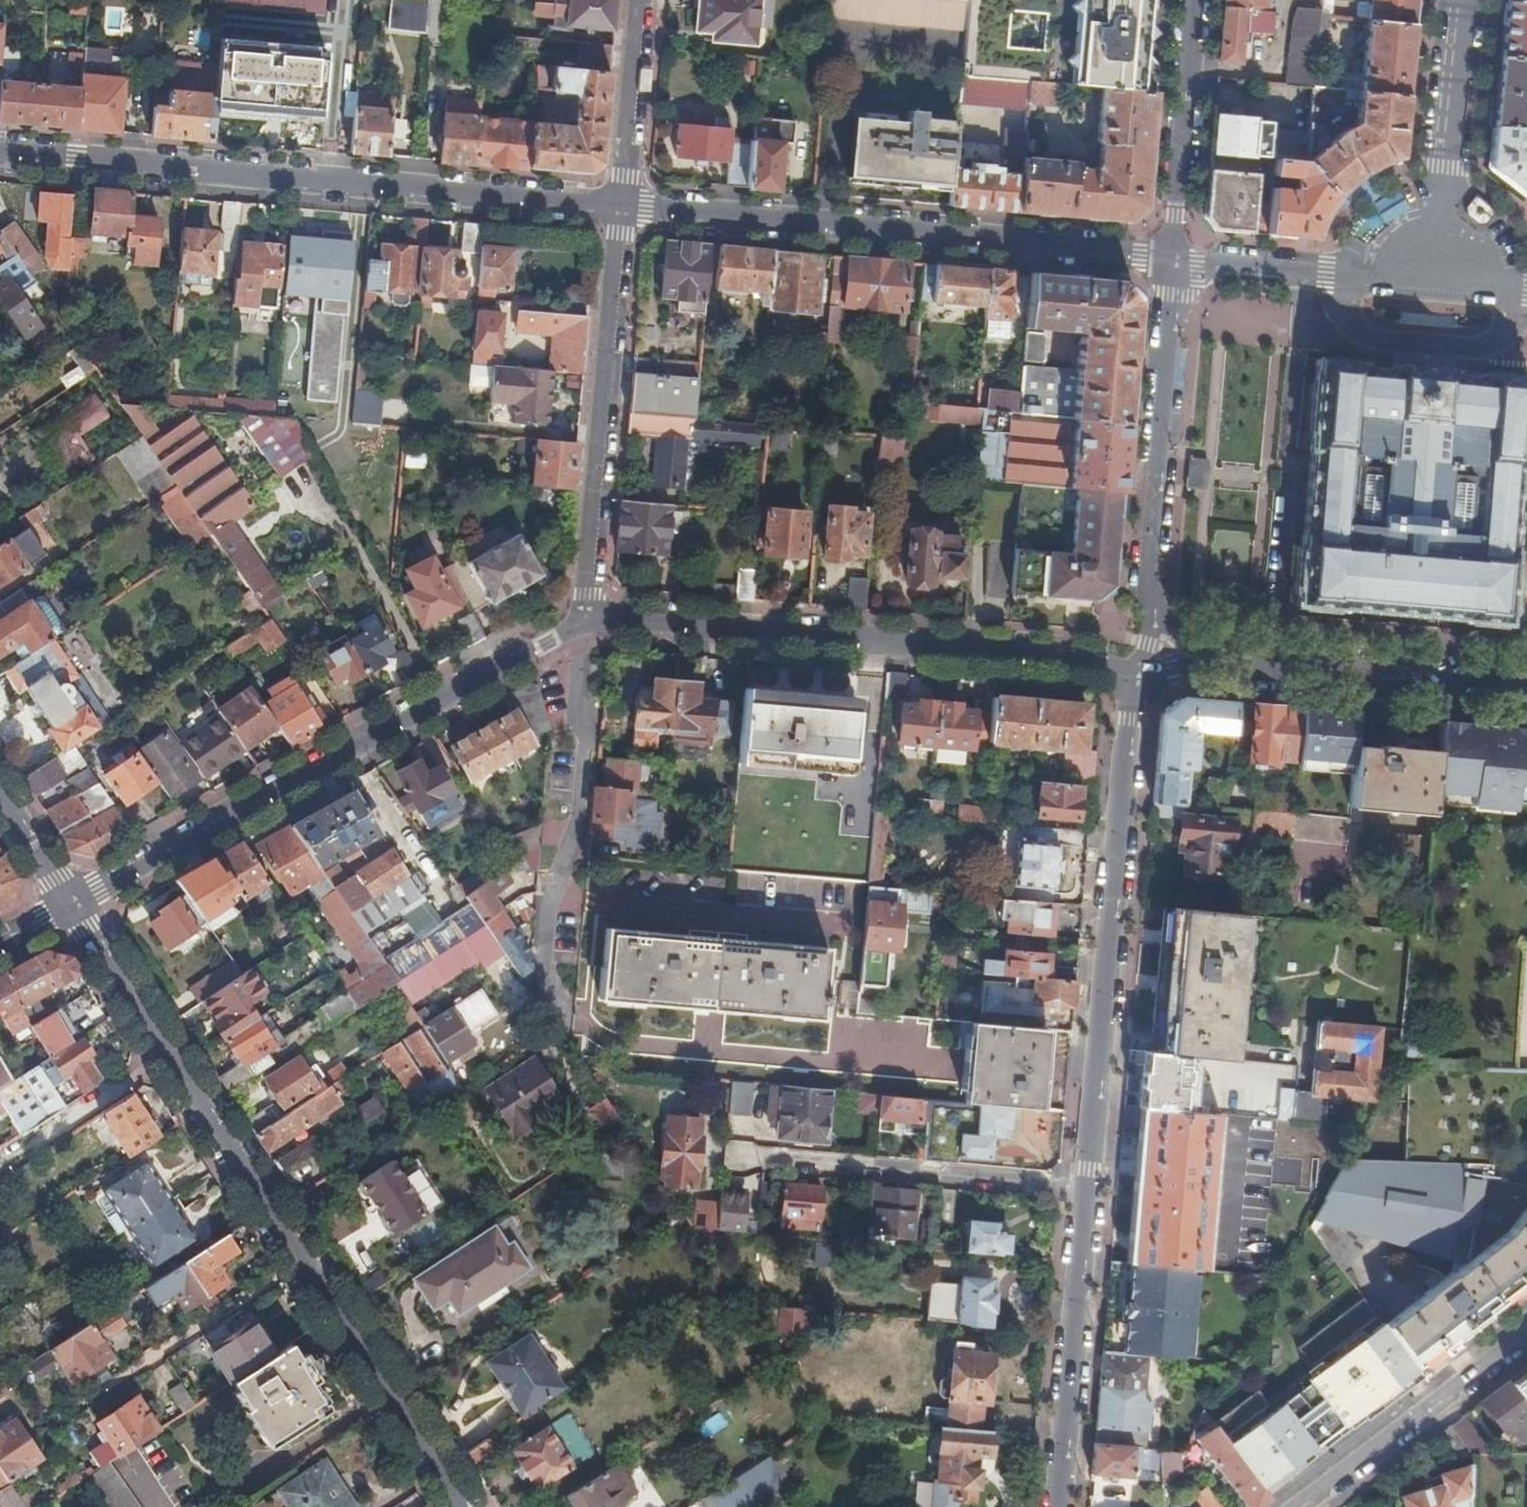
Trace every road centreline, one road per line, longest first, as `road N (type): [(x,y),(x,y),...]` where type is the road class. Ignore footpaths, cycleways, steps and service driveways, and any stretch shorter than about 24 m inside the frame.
road 1 (tertiary): [(1140,672),(1061,1506)]
road 2 (tertiary): [(72,903),(464,1506)]
road 3 (tertiary): [(623,208),(0,153)]
road 4 (residential): [(72,903),(587,617)]
road 5 (residential): [(587,617),(1101,662),(1140,672)]
road 6 (tertiary): [(1174,260),(623,208)]
road 7 (residential): [(587,617),(623,208)]
road 8 (residential): [(547,994),(554,895),(578,827),(587,617)]
road 9 (tertiary): [(1174,260),(1148,576),(1155,605)]
road 10 (residential): [(1222,668),(1526,690)]
road 11 (tertiary): [(1467,0),(1433,283)]
road 12 (residential): [(1526,1337),(1304,1506)]
road 13 (tertiary): [(1195,0),(1174,260)]
road 14 (tertiary): [(1433,283),(1174,260)]
road 15 (residential): [(623,208),(642,0)]
road 16 (tertiary): [(0,793),(72,903)]

